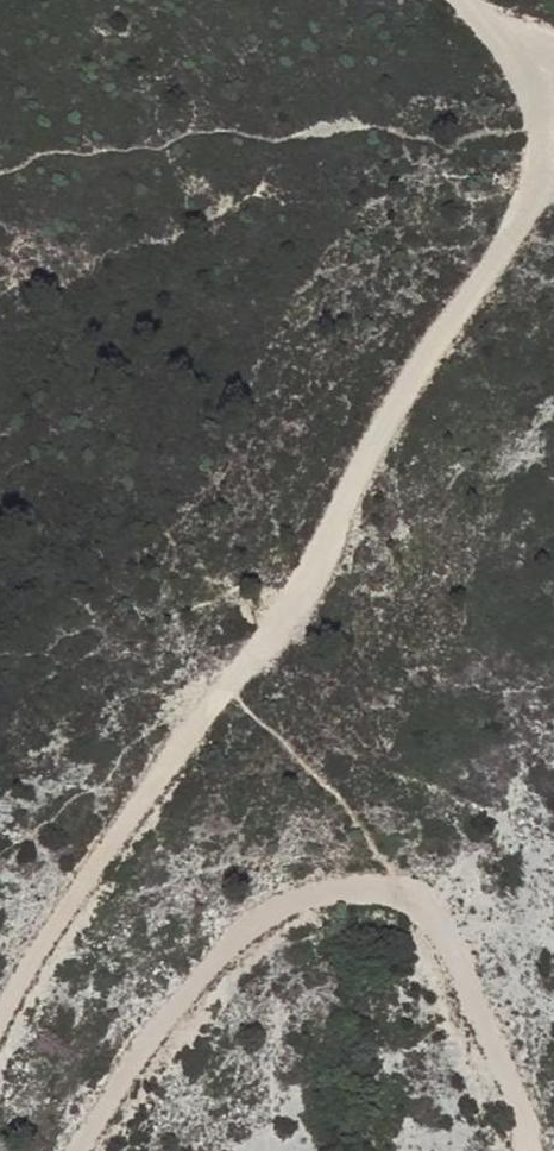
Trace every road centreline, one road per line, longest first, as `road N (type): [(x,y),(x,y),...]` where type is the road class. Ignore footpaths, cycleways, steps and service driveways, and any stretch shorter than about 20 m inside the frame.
road 1 (track): [(0,1024),(87,873),(276,634),(332,546),(376,443),(544,171),(548,106)]
road 2 (track): [(533,1150),(472,1002),(421,907),(388,893),(334,891),(242,935),(151,1042),(87,1150)]
road 3 (track): [(548,106),(513,41),(467,0)]

